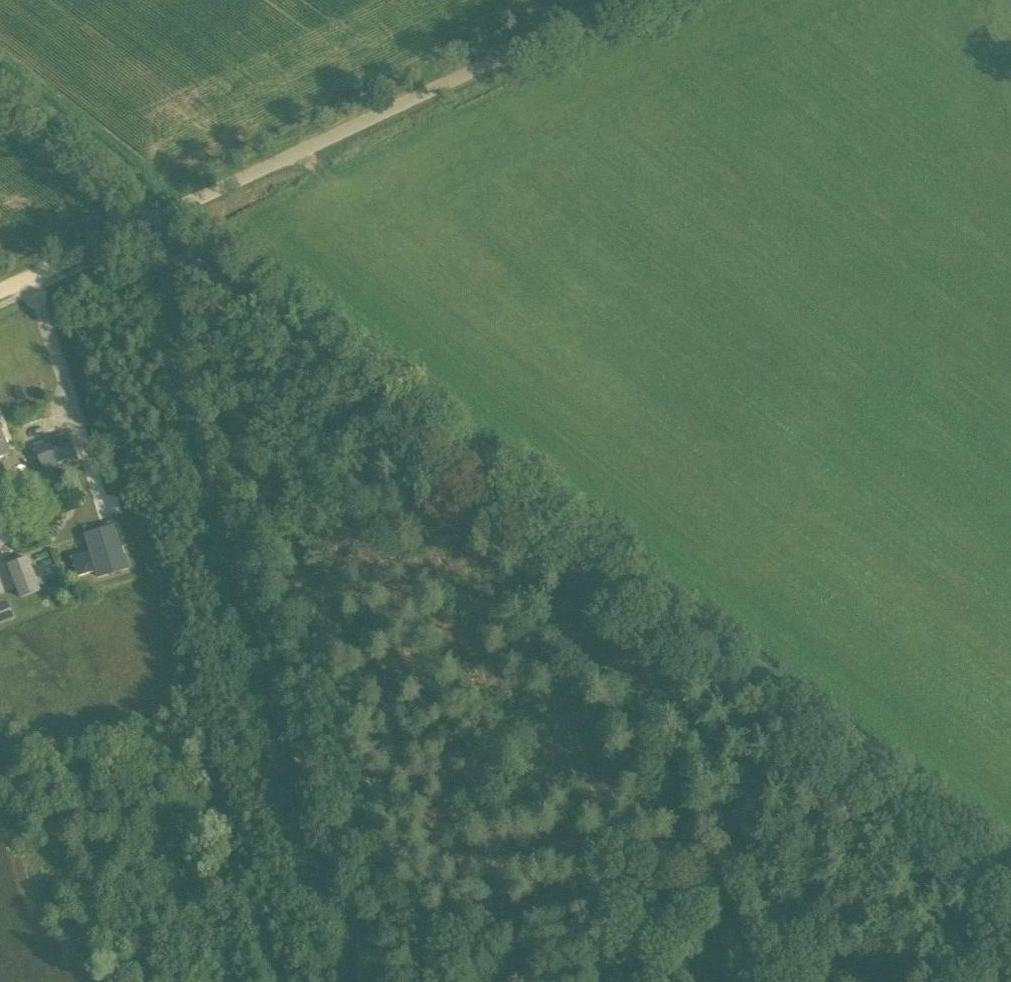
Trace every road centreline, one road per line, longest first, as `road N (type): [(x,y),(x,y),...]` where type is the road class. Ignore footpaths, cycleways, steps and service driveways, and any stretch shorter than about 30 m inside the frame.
road 1 (unclassified): [(1010,890),(150,224)]
road 2 (tertiary): [(391,981),(285,626),(150,224)]
road 3 (unclassified): [(150,224),(629,0)]
road 4 (tertiary): [(150,224),(0,108)]
road 5 (track): [(0,294),(150,224)]

